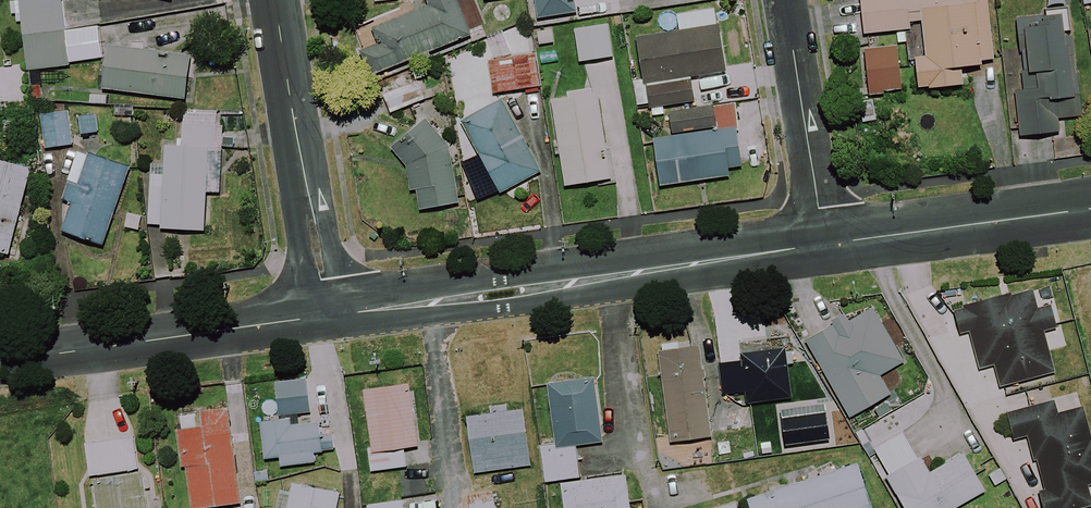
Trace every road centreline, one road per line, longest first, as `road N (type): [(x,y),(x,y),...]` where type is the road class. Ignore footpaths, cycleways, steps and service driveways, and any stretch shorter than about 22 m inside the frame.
road 1 (residential): [(327,316),(825,246)]
road 2 (residential): [(0,361),(327,316)]
road 3 (residential): [(327,316),(275,0)]
road 4 (residential): [(825,246),(1090,207)]
road 5 (residential): [(786,0),(825,246)]
road 6 (track): [(452,507),(423,304)]

